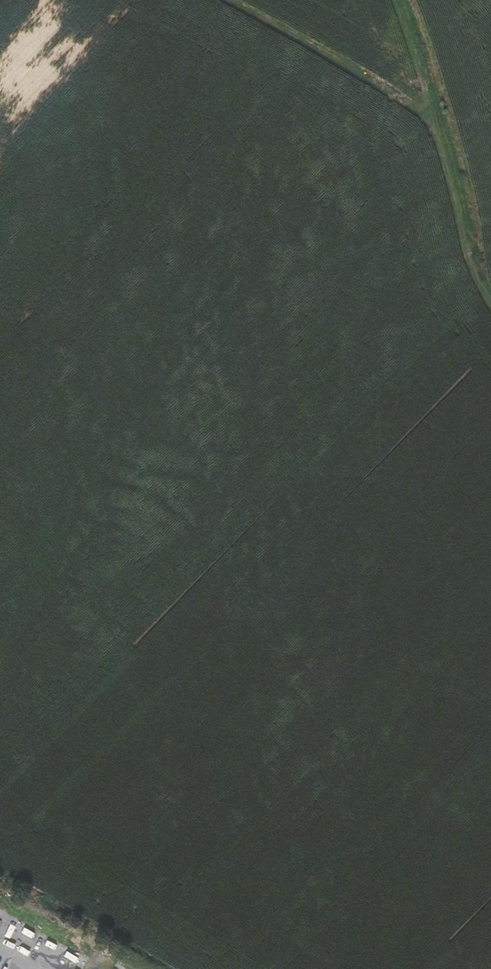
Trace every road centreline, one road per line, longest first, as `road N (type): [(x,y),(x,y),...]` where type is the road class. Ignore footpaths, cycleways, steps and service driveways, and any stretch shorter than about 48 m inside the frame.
road 1 (track): [(397,0),(429,66),(490,272)]

